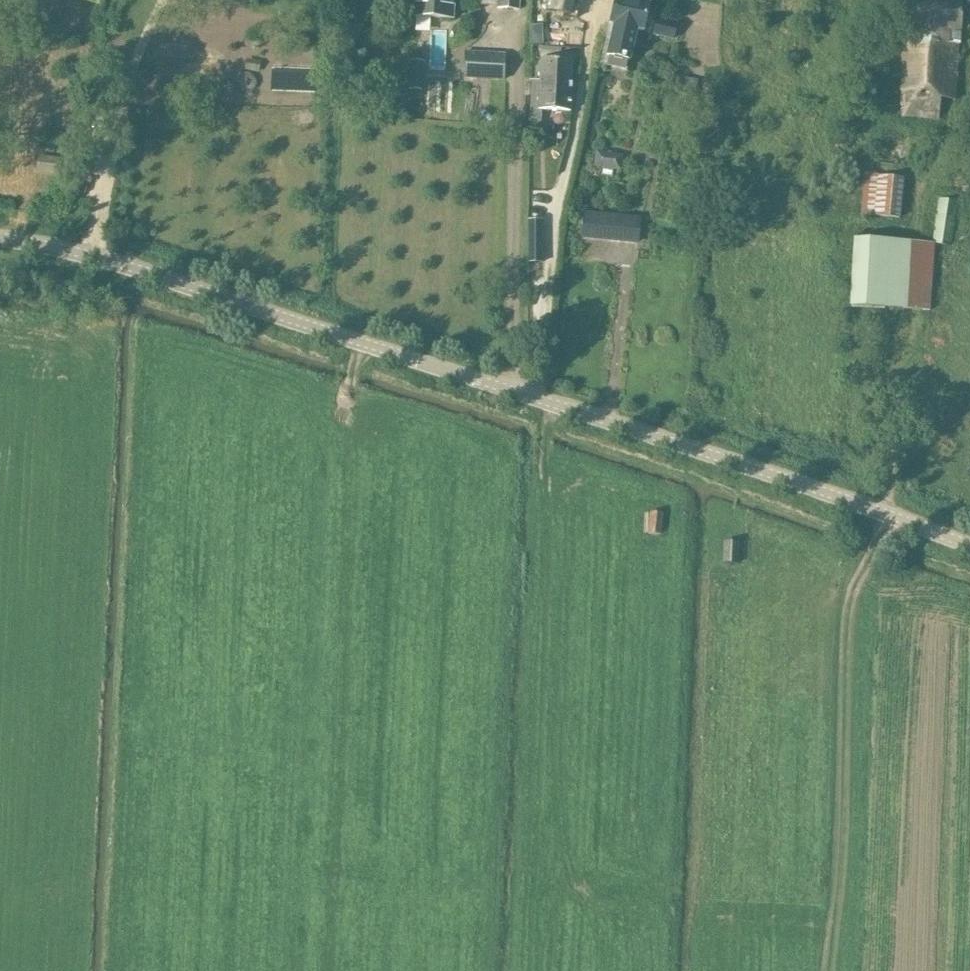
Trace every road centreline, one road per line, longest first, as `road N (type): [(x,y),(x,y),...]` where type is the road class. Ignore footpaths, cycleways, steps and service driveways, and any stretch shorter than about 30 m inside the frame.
road 1 (unclassified): [(0,247),(119,278),(969,557)]

